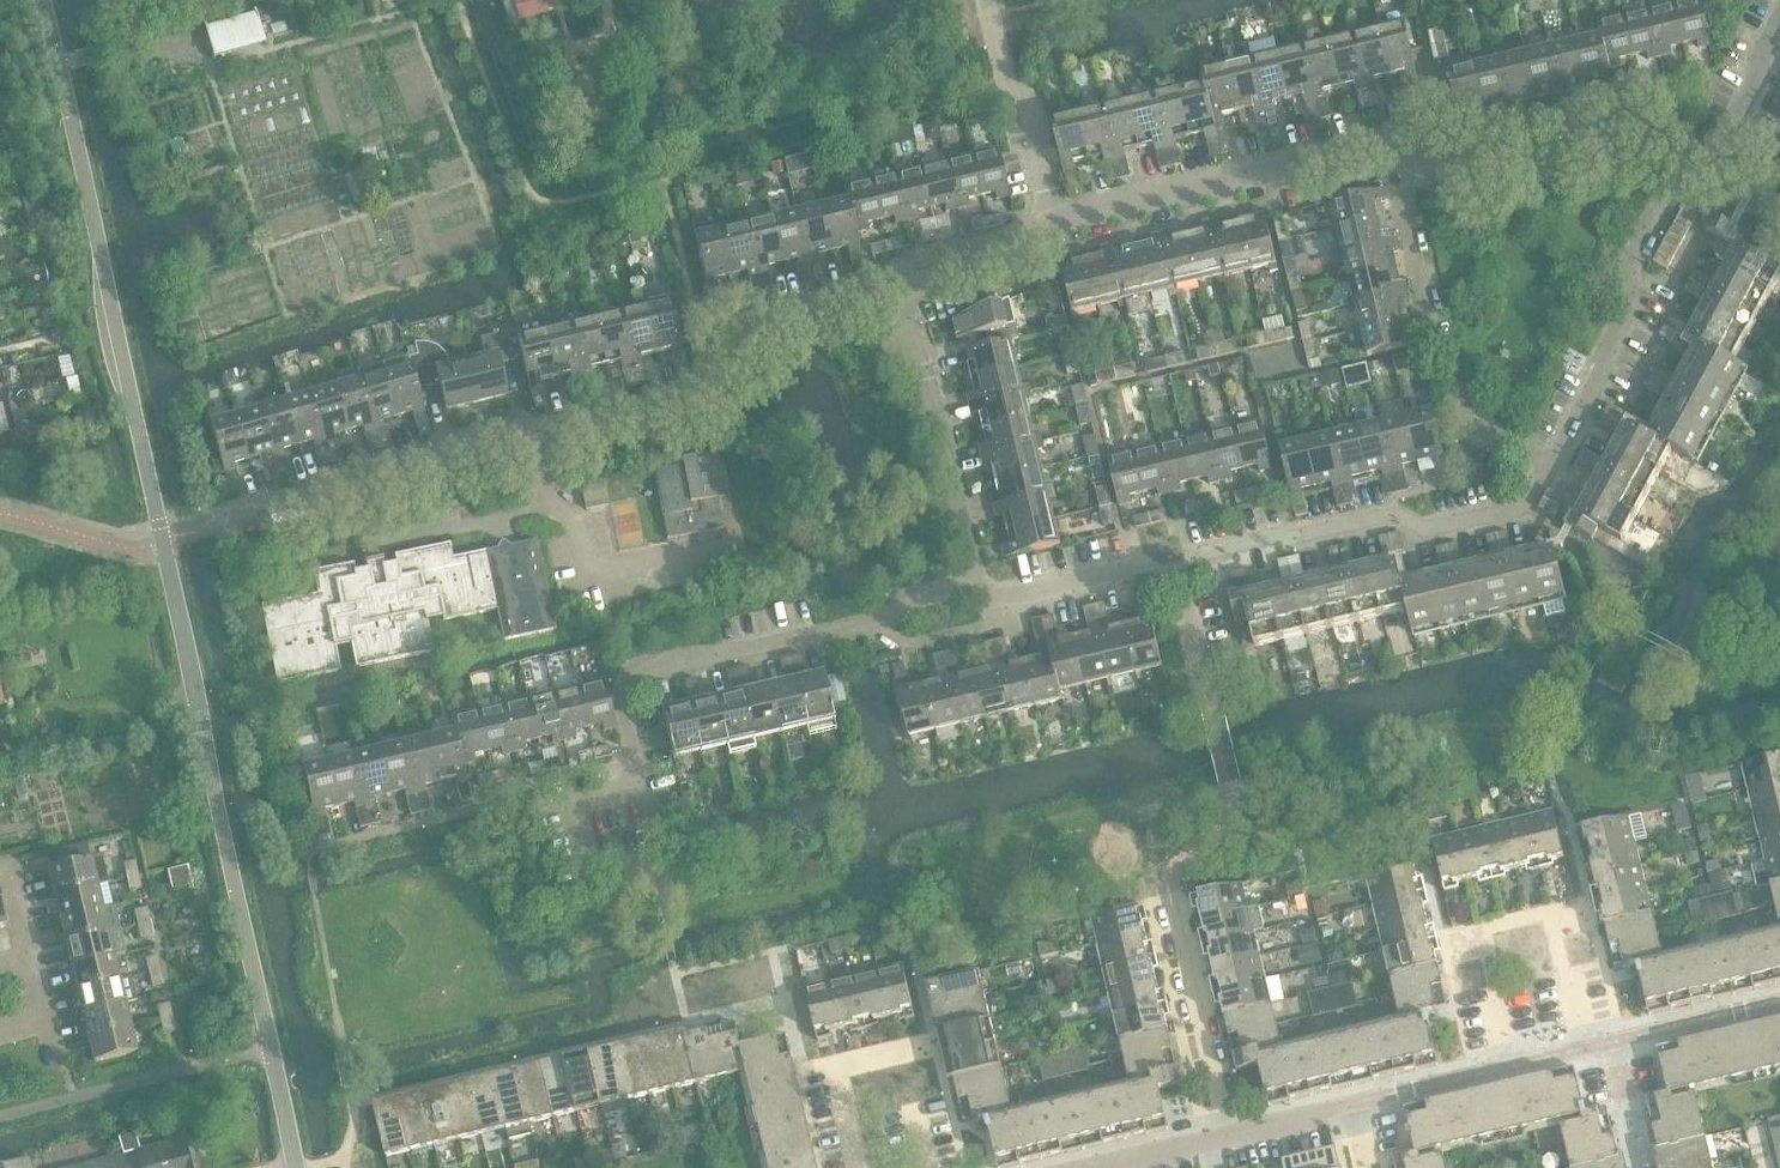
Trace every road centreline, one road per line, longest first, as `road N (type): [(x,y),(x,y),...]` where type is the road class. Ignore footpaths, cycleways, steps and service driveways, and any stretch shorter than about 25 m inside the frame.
road 1 (residential): [(295,1167),(47,0)]
road 2 (residential): [(897,291),(753,327),(697,400),(673,410),(535,436),(222,529)]
road 3 (residential): [(974,585),(906,601),(879,622),(640,665),(624,703),(657,845),(647,861)]
road 4 (residential): [(1351,1103),(1779,1002)]
road 5 (residential): [(1553,466),(1531,505),(1427,530),(1400,513),(1275,536),(1196,555),(1176,573)]
road 6 (residential): [(1553,466),(1457,416),(1403,201),(1419,154)]
road 7 (residential): [(1419,154),(1370,148),(1053,227)]
road 8 (residential): [(1696,169),(1659,201),(1630,250),(1635,296),(1553,466)]
road 9 (residential): [(974,585),(922,360),(897,291)]
road 10 (residential): [(1696,169),(1645,142),(1469,179),(1419,154)]
road 11 (residential): [(1053,227),(1029,99),(1007,85),(989,0)]
road 12 (residential): [(1232,1134),(1175,903)]
road 13 (residential): [(1176,573),(1161,576),(1144,566),(997,599),(974,585)]
road 14 (residential): [(1779,18),(1760,54),(1761,77),(1713,161),(1696,169)]
road 15 (residential): [(1053,227),(1017,248),(897,291)]
road 16 (residential): [(1093,1167),(1232,1134)]
road 17 (residential): [(1232,1134),(1351,1103)]
road 18 (residential): [(1204,691),(1176,573)]

